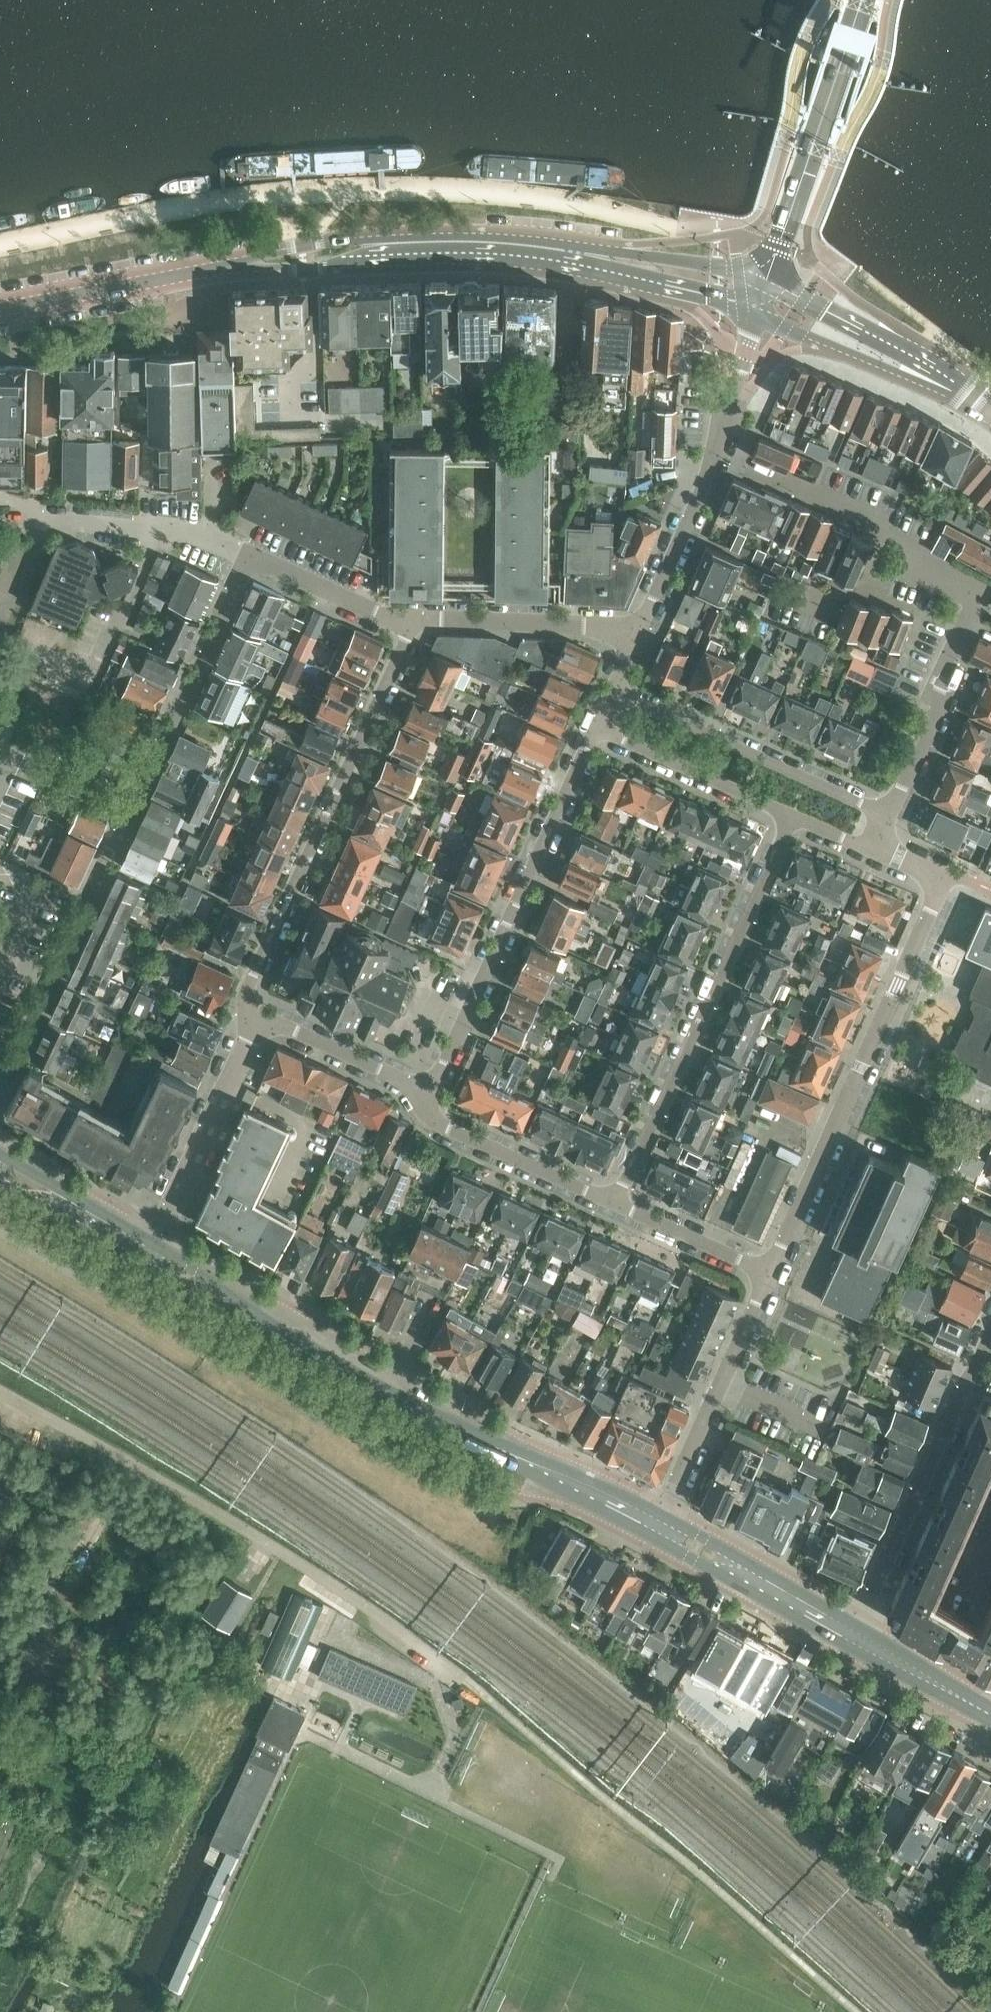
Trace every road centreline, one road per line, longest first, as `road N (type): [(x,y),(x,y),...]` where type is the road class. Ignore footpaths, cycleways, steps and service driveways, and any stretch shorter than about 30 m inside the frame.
road 1 (secondary): [(0,307),(220,268),(459,248),(554,256),(760,294)]
road 2 (residential): [(0,1088),(251,556)]
road 3 (primary): [(659,1528),(469,1442),(148,1257)]
road 4 (residential): [(887,816),(939,709),(947,666),(978,596),(908,560),(898,533),(743,463)]
road 5 (residential): [(770,1273),(941,883),(871,851)]
road 6 (residential): [(258,1015),(250,1000),(255,982),(411,623)]
road 7 (residential): [(792,818),(614,1201)]
road 8 (residential): [(597,729),(431,1093)]
road 9 (residential): [(760,294),(717,451),(639,633)]
road 10 (residential): [(854,1636),(990,1329)]
road 11 (secondary): [(760,294),(863,0)]
road 12 (residential): [(887,816),(615,690)]
road 13 (residential): [(659,1528),(770,1273)]
road 14 (residential): [(148,1257),(258,1015)]
road 15 (unclassified): [(990,420),(946,388),(760,294)]
road 16 (residential): [(639,633),(411,623)]
road 17 (residential): [(614,1201),(446,1126),(430,1112),(431,1093)]
road 18 (primary): [(854,1636),(659,1528)]
road 19 (residential): [(597,729),(792,818)]
road 20 (residential): [(251,556),(194,532),(50,510)]
road 21 (residential): [(431,1093),(258,1015)]
road 22 (residential): [(411,623),(251,556)]
road 23 (residential): [(770,1273),(614,1201)]
road 24 (primary): [(148,1257),(0,1171)]
road 25 (primary): [(990,1715),(854,1636)]

